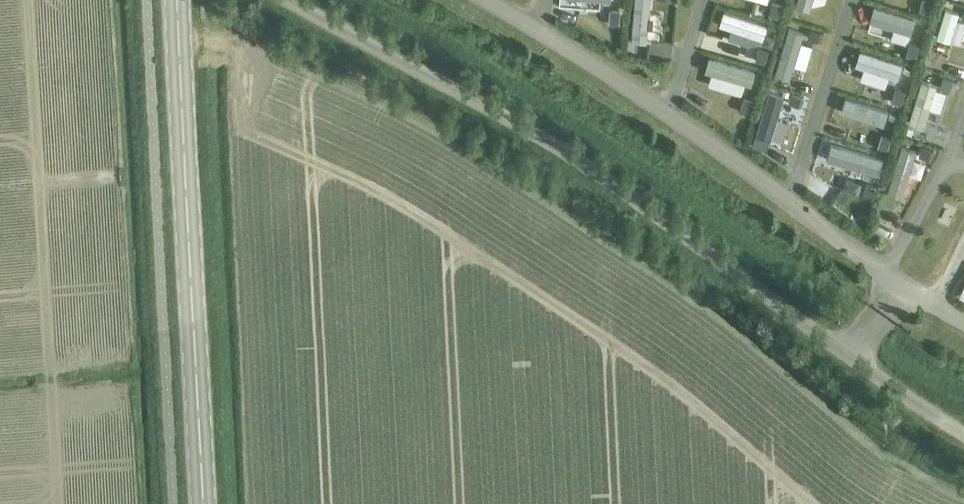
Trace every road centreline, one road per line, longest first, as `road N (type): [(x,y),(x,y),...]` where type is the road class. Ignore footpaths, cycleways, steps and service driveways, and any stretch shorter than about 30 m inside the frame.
road 1 (unclassified): [(963,435),(560,149),(289,0)]
road 2 (tertiary): [(204,503),(179,0)]

